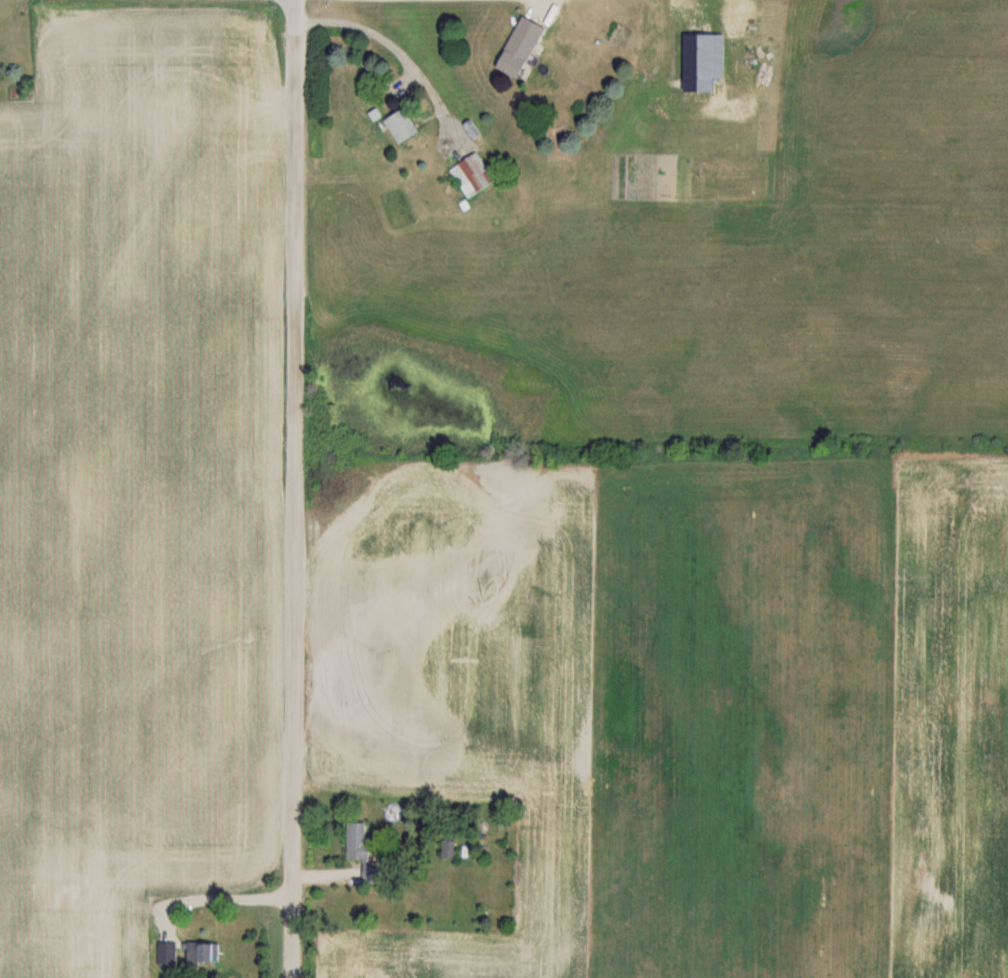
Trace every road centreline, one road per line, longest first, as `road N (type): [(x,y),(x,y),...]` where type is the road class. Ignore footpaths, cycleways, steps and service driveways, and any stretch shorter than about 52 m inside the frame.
road 1 (residential): [(293,977),(296,0)]

